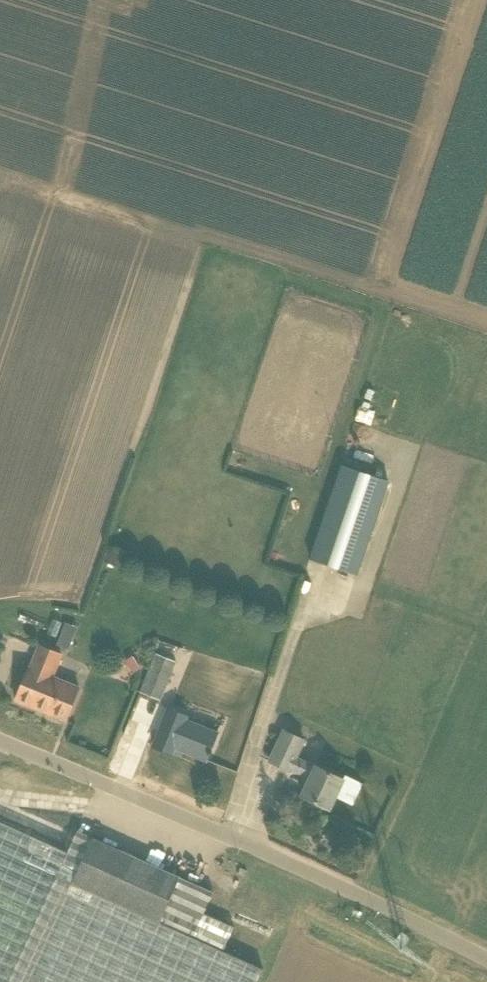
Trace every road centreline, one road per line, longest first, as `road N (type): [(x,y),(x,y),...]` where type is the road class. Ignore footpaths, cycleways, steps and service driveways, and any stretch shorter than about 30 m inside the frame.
road 1 (unclassified): [(486,961),(372,899),(0,740)]

